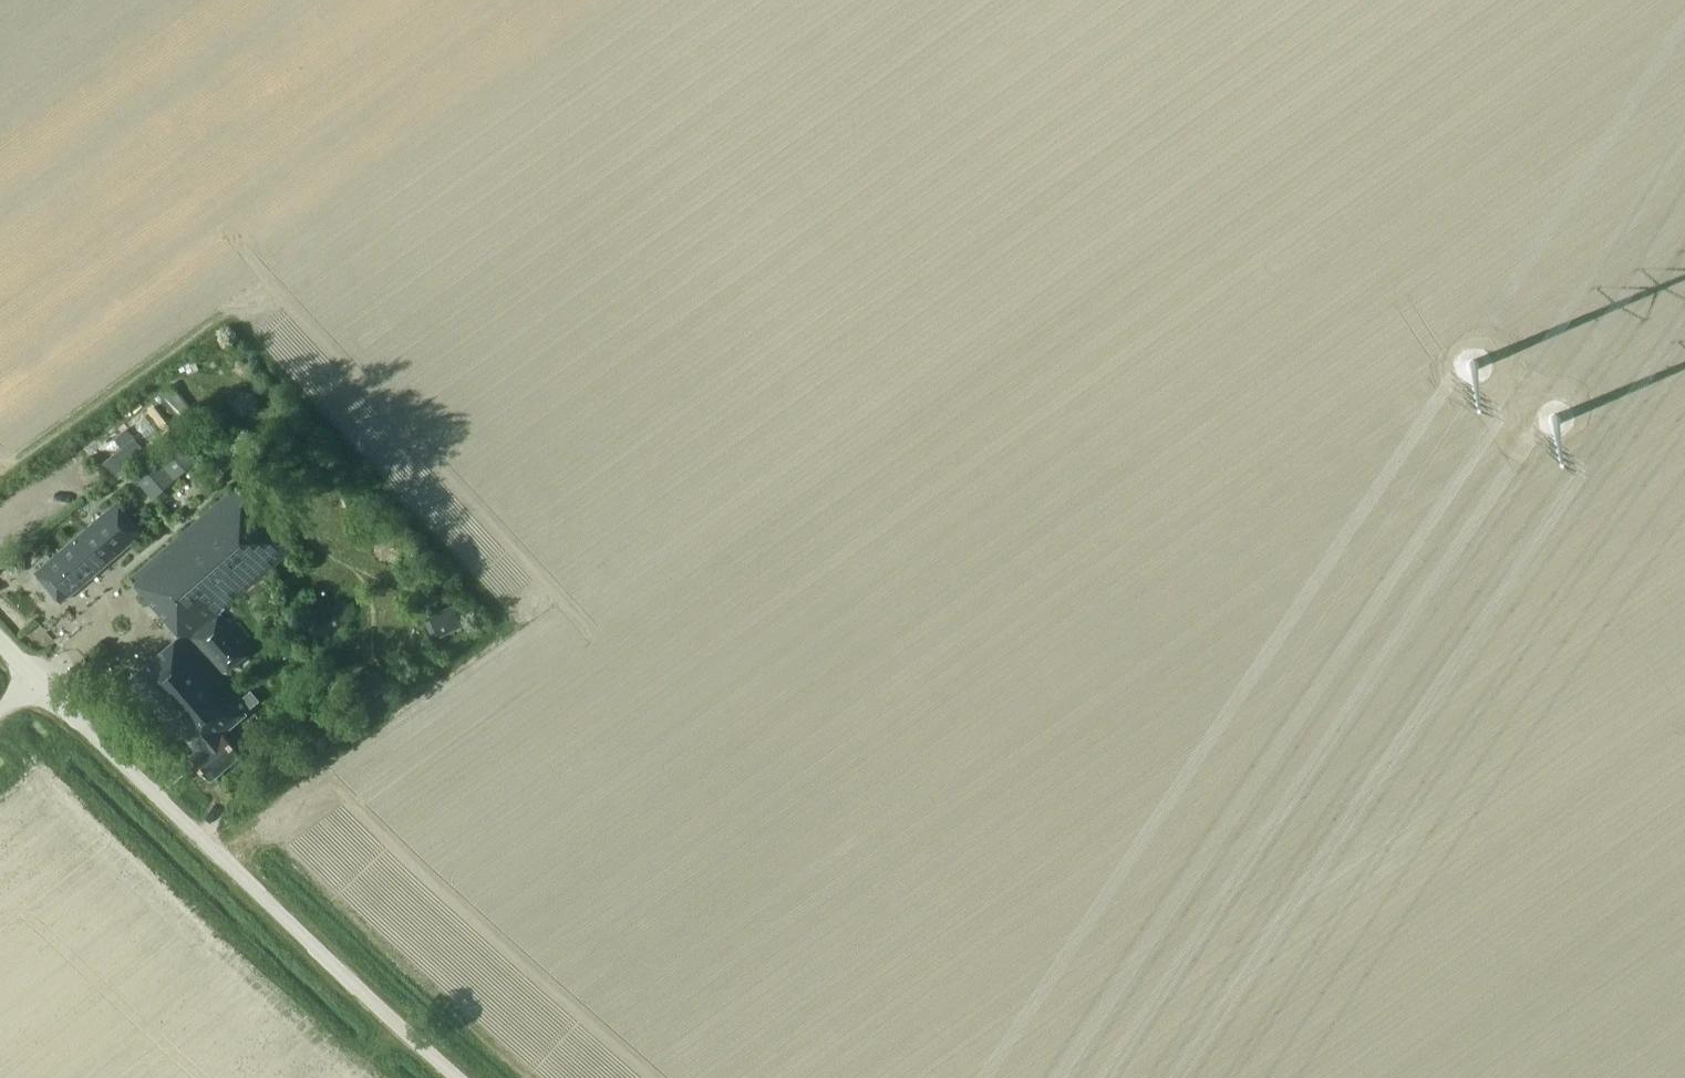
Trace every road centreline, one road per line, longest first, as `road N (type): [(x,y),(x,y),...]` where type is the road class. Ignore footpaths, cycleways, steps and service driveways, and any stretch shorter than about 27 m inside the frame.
road 1 (unclassified): [(458,1077),(327,964),(0,638)]

